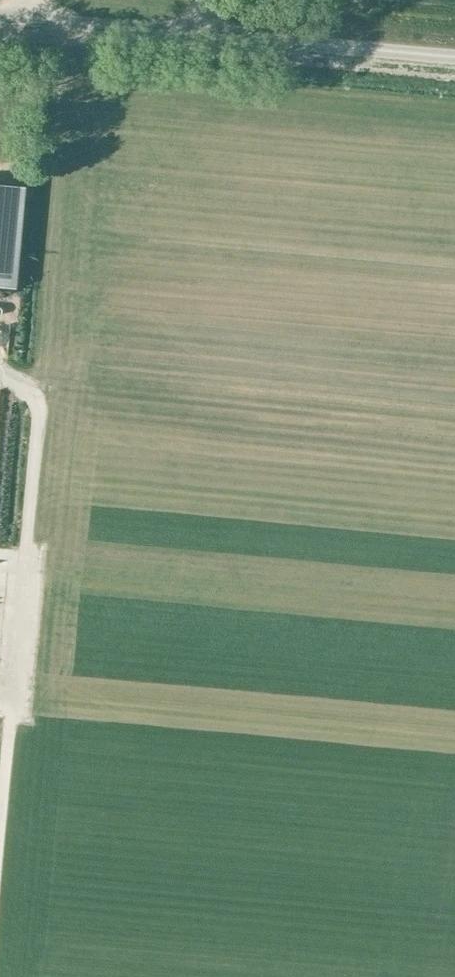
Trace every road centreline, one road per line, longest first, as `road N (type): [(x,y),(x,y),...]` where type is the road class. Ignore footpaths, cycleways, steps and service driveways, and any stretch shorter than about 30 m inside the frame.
road 1 (unclassified): [(454,55),(0,15)]

